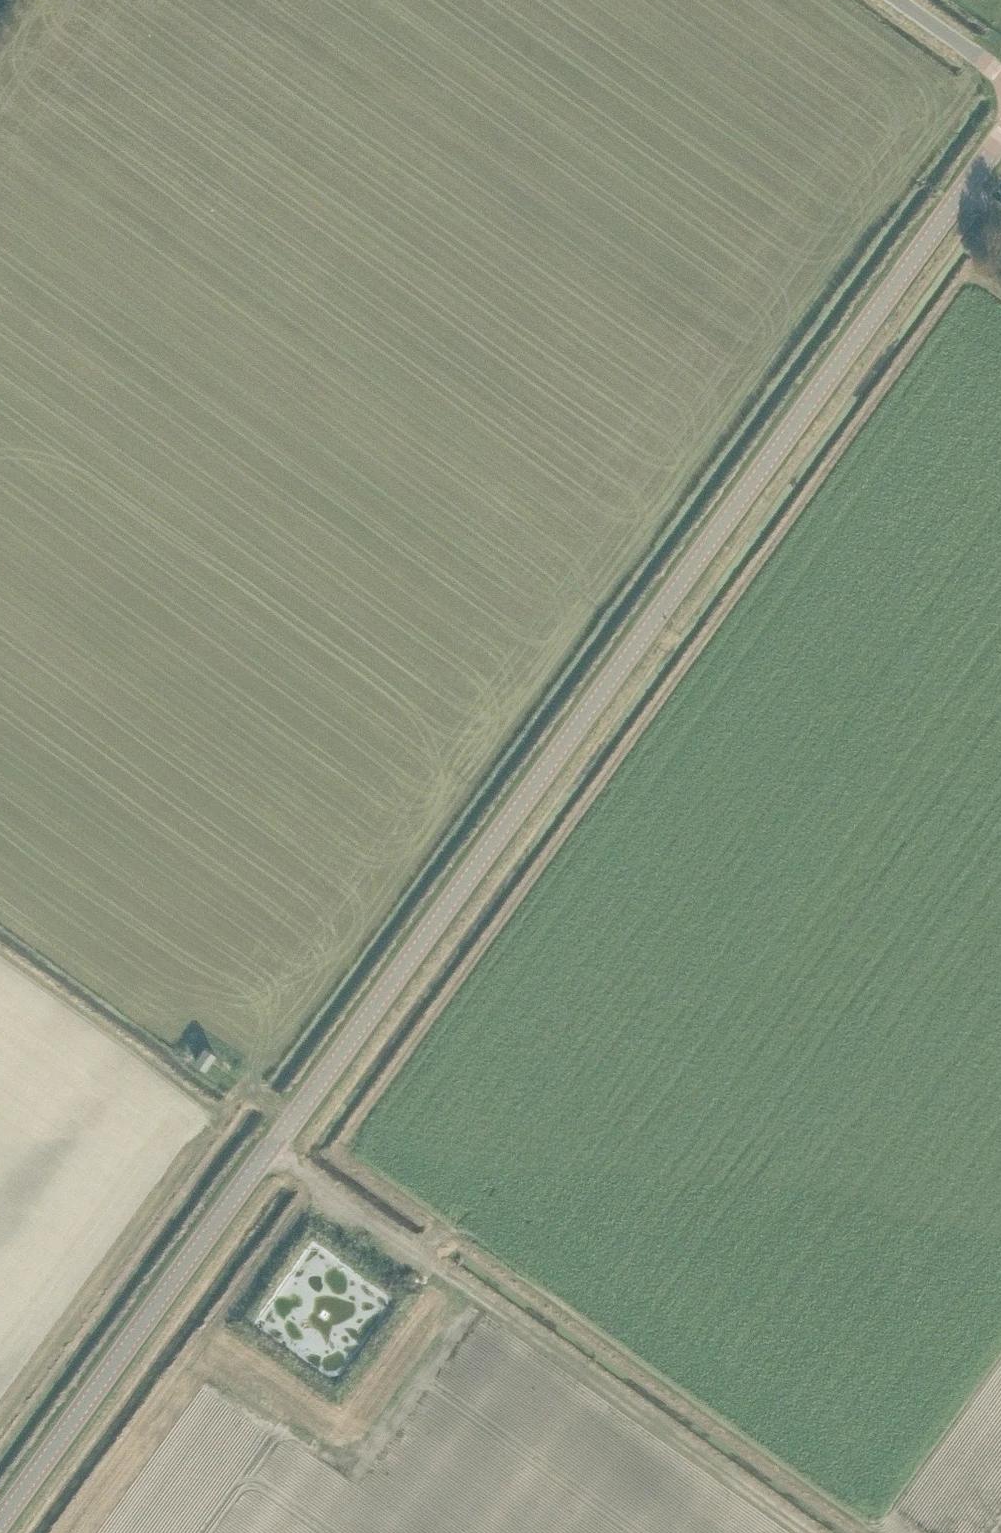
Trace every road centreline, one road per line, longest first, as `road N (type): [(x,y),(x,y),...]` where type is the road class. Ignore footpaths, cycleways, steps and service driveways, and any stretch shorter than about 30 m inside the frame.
road 1 (unclassified): [(0,1523),(1000,132)]
road 2 (unclassified): [(1000,72),(901,0)]

